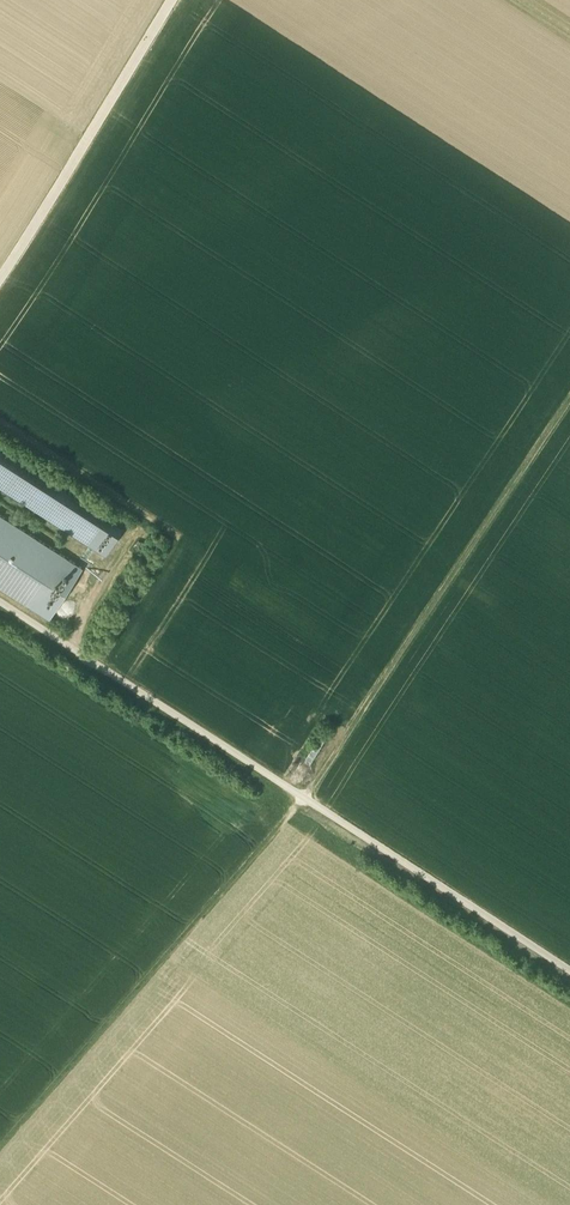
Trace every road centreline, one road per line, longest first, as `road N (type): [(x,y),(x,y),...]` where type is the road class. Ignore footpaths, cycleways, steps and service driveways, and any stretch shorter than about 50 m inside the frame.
road 1 (track): [(569,973),(0,603)]
road 2 (track): [(302,799),(0,1163)]
road 3 (track): [(302,799),(569,425)]
road 4 (track): [(0,275),(172,0)]

